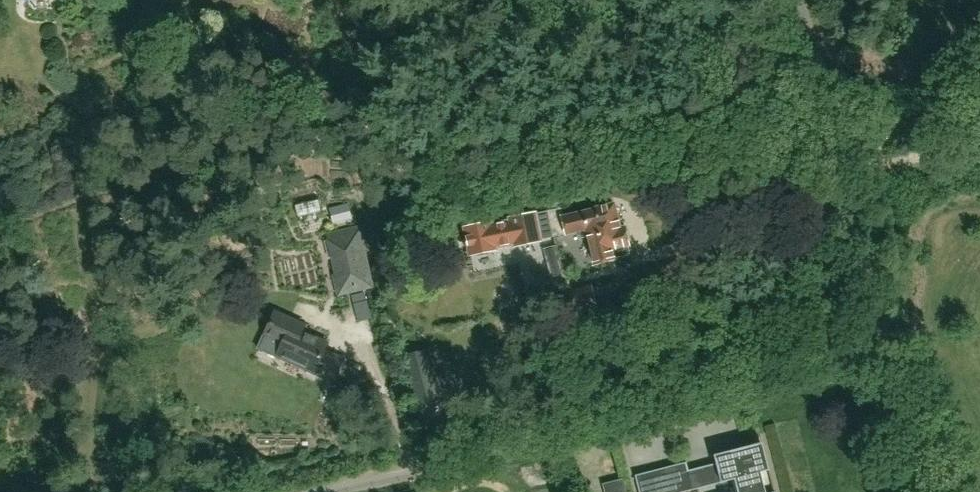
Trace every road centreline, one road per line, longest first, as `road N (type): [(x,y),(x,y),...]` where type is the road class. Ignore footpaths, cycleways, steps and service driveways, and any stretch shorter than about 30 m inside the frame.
road 1 (unclassified): [(327,491),(604,426),(887,338)]
road 2 (unclassified): [(887,338),(795,0)]
road 3 (unclassified): [(928,491),(887,338)]
road 4 (track): [(835,147),(979,100)]

